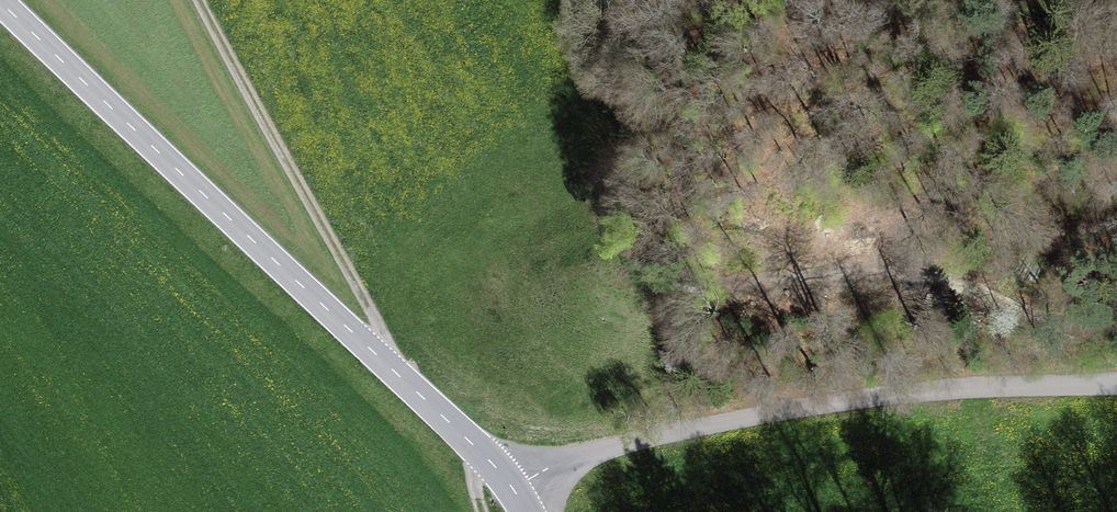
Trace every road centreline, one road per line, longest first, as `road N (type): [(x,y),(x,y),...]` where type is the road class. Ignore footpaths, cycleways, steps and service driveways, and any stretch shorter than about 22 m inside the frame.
road 1 (track): [(1116,327),(1098,335),(1057,331),(981,295),(883,269),(758,284),(661,282),(637,264),(630,242),(627,0)]
road 2 (tertiary): [(0,2),(511,489)]
road 3 (unclassified): [(1116,383),(874,398),(720,422),(588,453),(511,489)]
road 4 (track): [(199,0),(400,377)]

